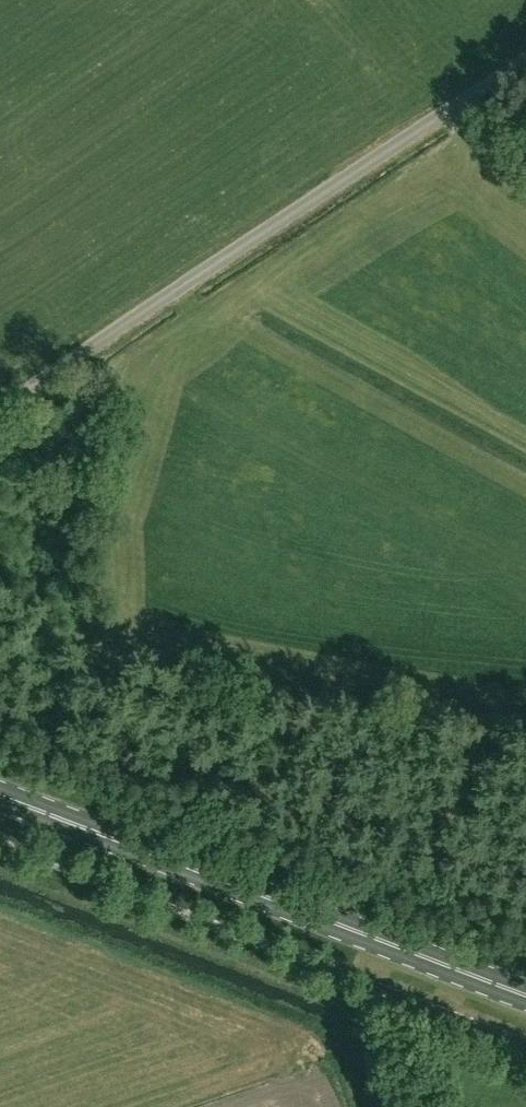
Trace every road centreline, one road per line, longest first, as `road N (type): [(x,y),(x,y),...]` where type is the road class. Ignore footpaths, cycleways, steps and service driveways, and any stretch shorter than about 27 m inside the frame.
road 1 (primary): [(525,995),(0,795)]

